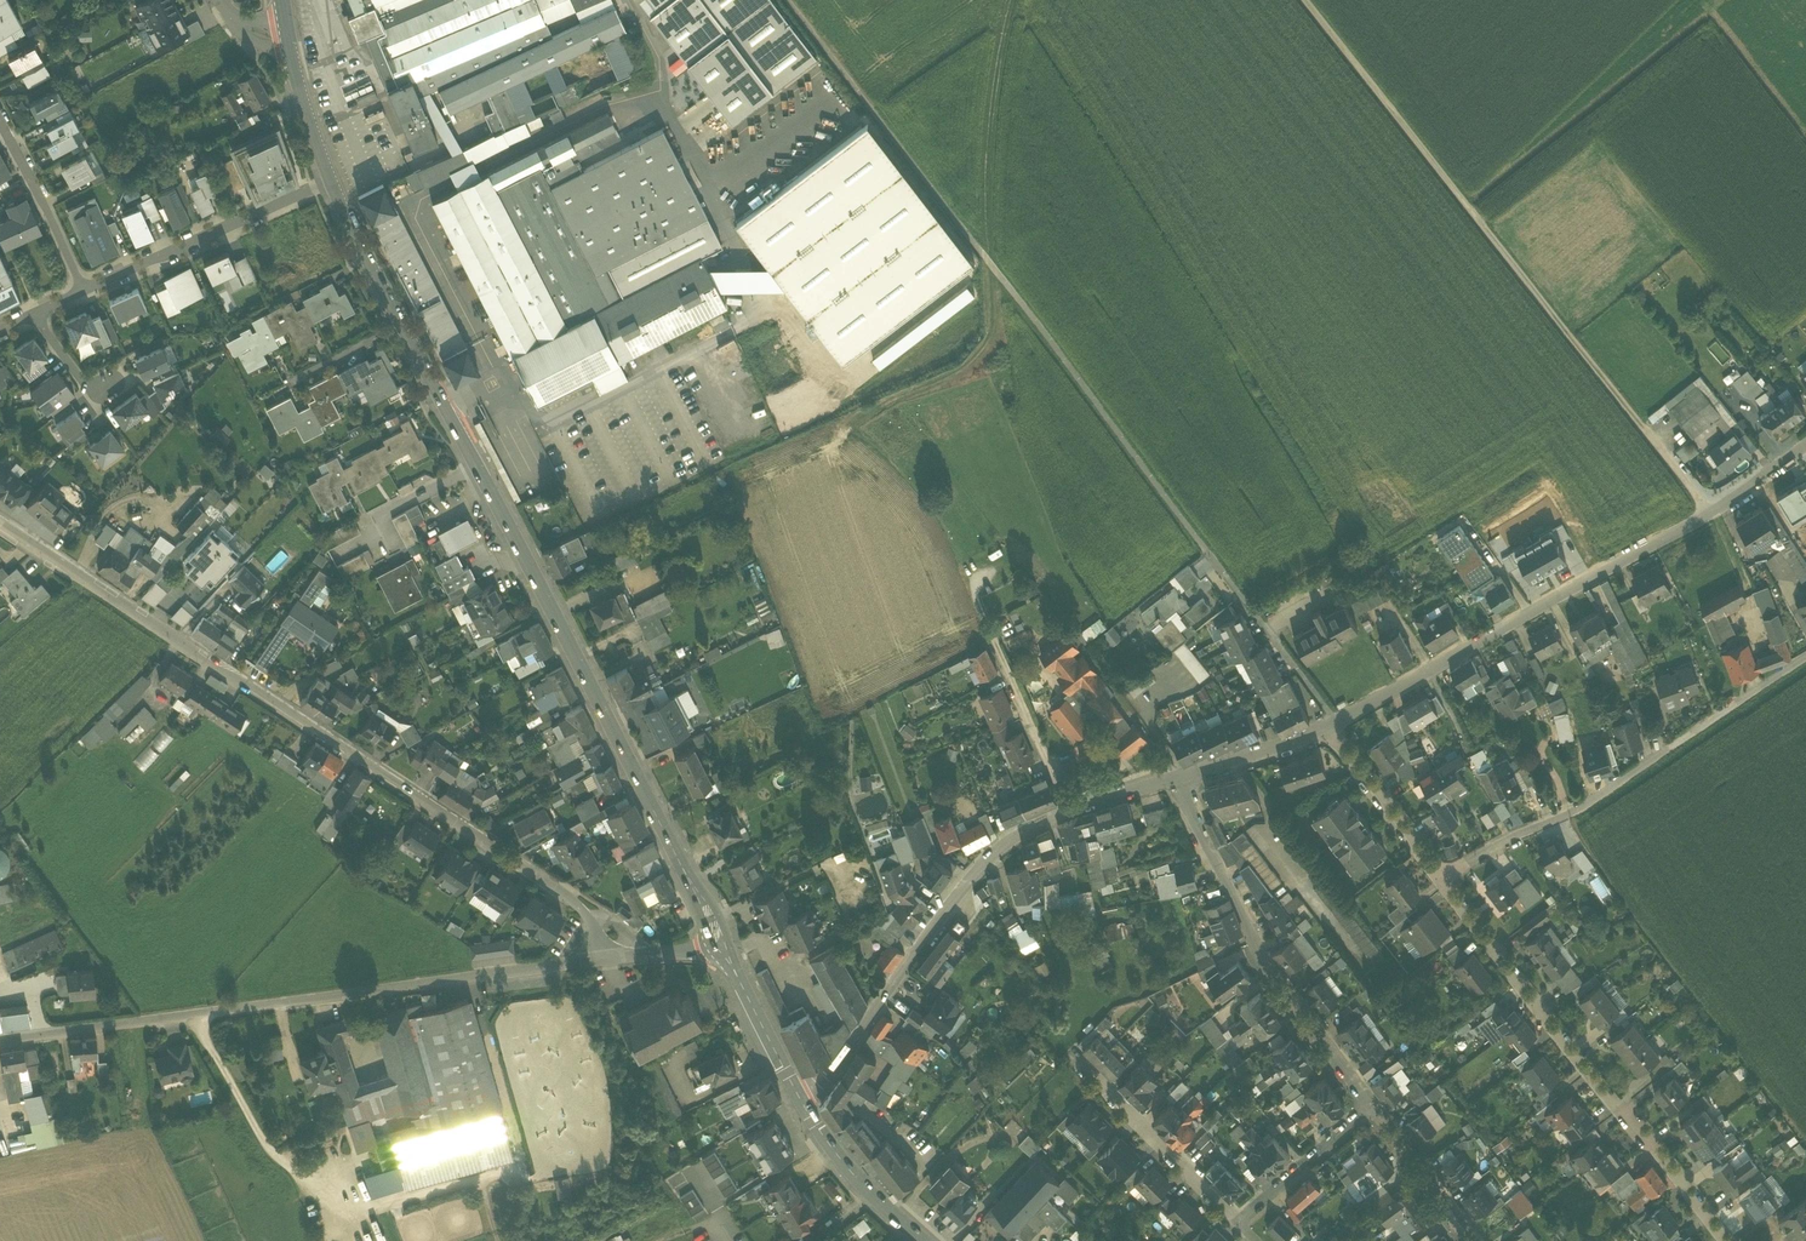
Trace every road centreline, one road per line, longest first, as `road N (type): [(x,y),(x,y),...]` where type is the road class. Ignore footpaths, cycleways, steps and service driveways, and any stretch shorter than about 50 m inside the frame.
road 1 (residential): [(605,953),(582,909),(558,888),(0,526)]
road 2 (track): [(1306,0),(1713,510)]
road 3 (unclassified): [(605,953),(0,1041)]
road 4 (secondary): [(475,464),(726,950)]
road 5 (residential): [(1337,722),(1713,510),(1805,441)]
road 6 (residential): [(1440,876),(1727,1240)]
road 7 (residential): [(1805,656),(1564,815),(1440,876)]
road 8 (residential): [(799,1099),(849,1046),(974,869),(1012,838),(1070,810)]
road 9 (track): [(1013,0),(986,186),(1002,386)]
road 10 (residential): [(1170,780),(1268,966),(1374,1105)]
road 11 (residential): [(331,183),(83,288)]
road 12 (residential): [(1239,1223),(1075,1055)]
road 13 (track): [(196,1015),(283,1158),(322,1179)]
road 14 (residential): [(1214,561),(1337,722)]
road 15 (residential): [(1070,810),(989,630)]
road 16 (secondary): [(799,1099),(833,1152),(925,1240)]
road 17 (residential): [(1326,729),(1440,876)]
road 18 (residential): [(83,288),(0,122)]
road 19 (residential): [(1239,1223),(1374,1105)]
road 20 (residential): [(1374,1105),(1473,1240)]
road 21 (secondary): [(726,950),(799,1099)]
road 22 (residential): [(1170,780),(1326,729)]
road 23 (secondary): [(401,322),(475,464)]
road 24 (residential): [(475,464),(372,517),(390,555)]
road 25 (secondary): [(331,183),(401,322)]
road 26 (secondary): [(288,42),(331,183)]
road 27 (residential): [(34,313),(98,399),(123,382)]
road 28 (residential): [(401,322),(289,384)]
road 29 (residential): [(726,950),(605,953)]

